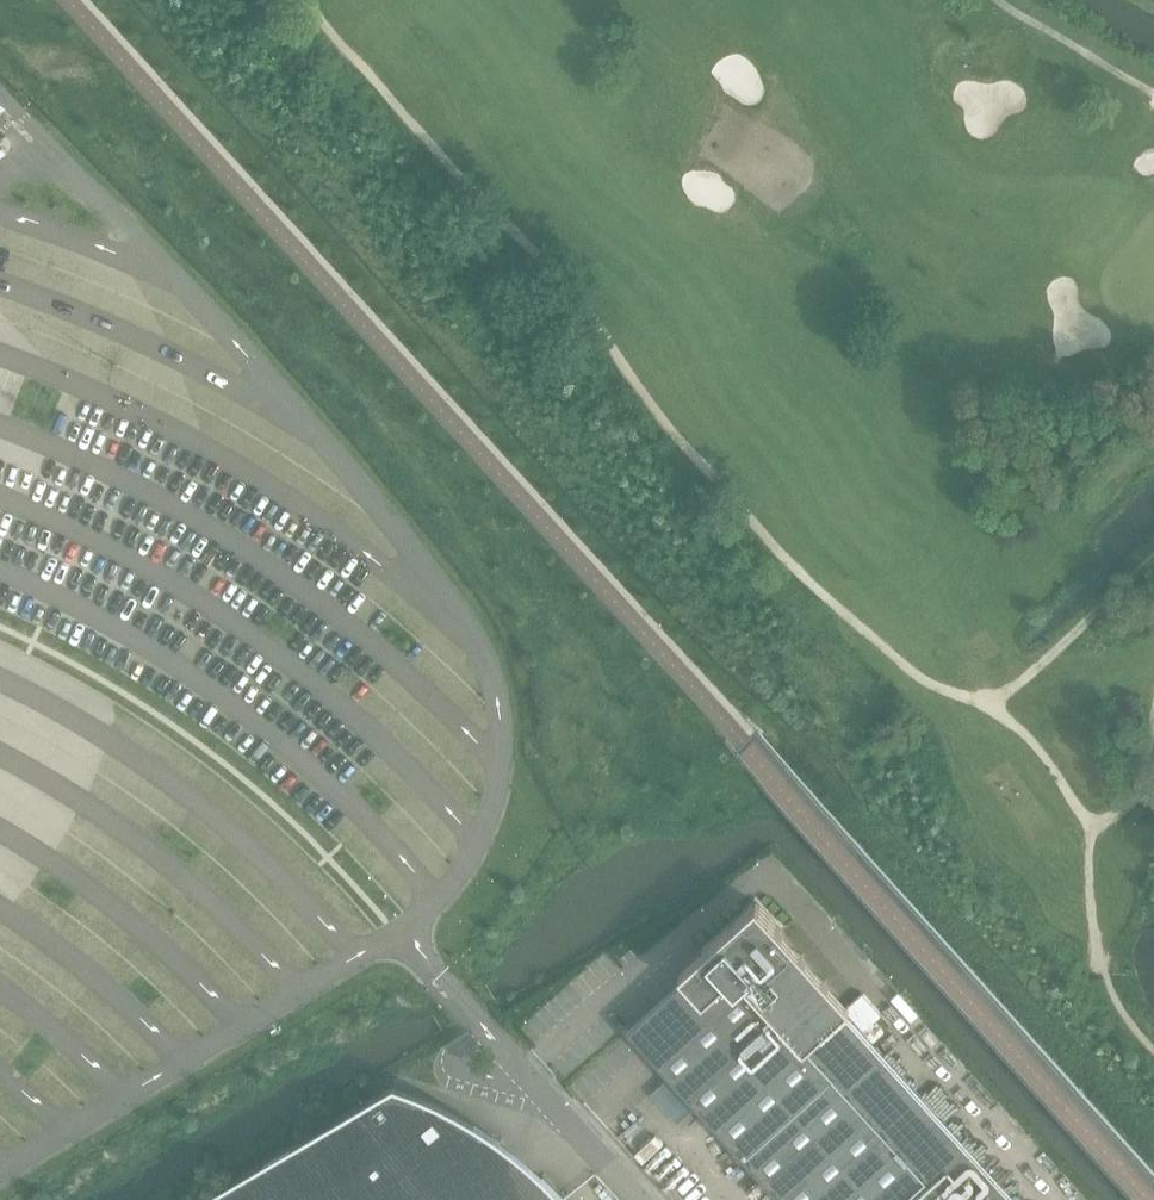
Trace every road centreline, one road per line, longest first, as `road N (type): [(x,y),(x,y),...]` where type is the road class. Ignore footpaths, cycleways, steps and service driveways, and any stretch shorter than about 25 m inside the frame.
road 1 (unclassified): [(638,1199),(548,1099)]

